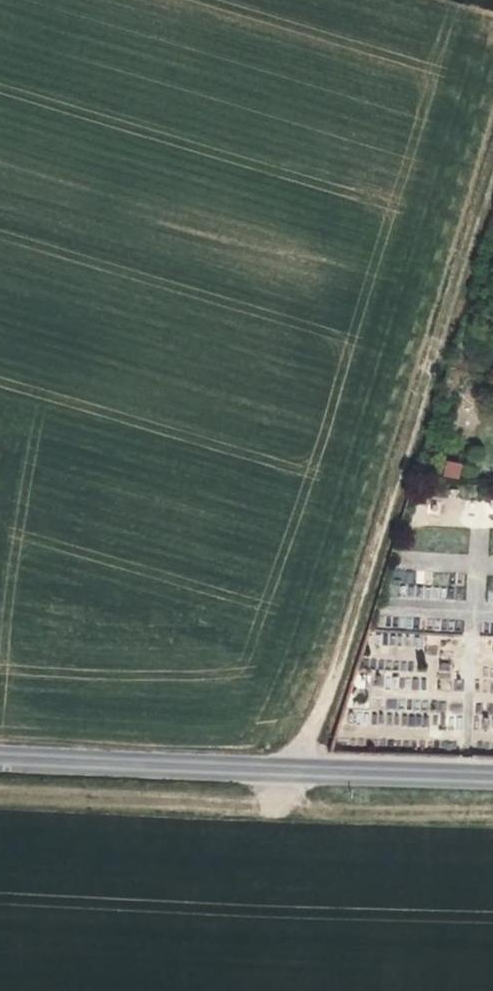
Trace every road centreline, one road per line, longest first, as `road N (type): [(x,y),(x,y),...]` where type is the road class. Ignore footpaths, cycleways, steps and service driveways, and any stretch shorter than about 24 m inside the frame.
road 1 (track): [(492,809),(279,803),(341,659),(492,156)]
road 2 (tertiary): [(0,754),(492,777)]
road 3 (track): [(279,803),(0,793)]

